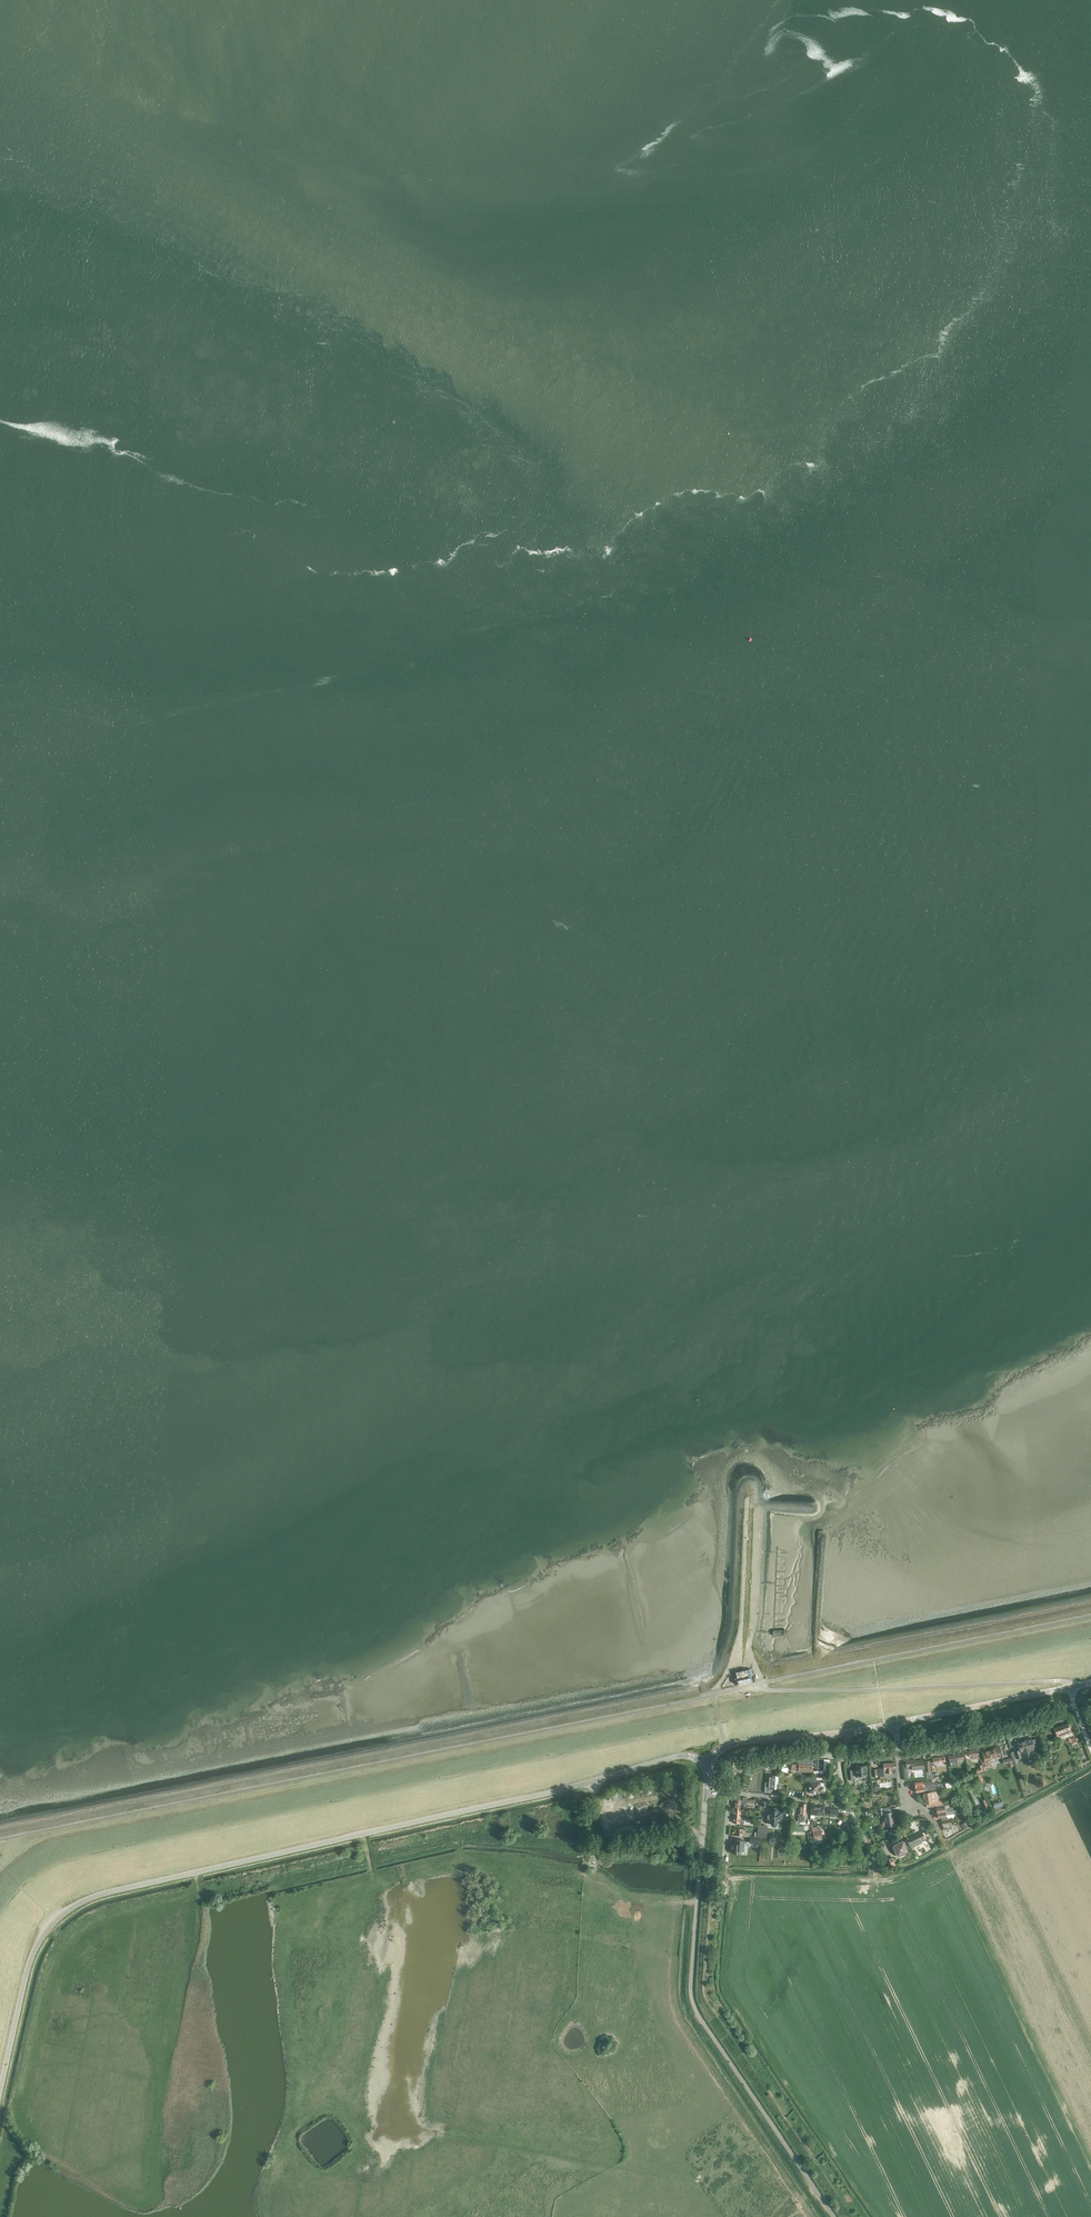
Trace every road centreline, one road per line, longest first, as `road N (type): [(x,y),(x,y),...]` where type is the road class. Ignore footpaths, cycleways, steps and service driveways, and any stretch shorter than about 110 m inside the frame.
road 1 (tertiary): [(0,2092),(32,1955),(77,1904),(678,1755),(707,1762)]
road 2 (tertiary): [(707,1762),(692,1999),(833,2216)]
road 3 (residential): [(724,1869),(732,1786),(746,1767),(805,1755),(898,1752)]
road 4 (residential): [(898,1752),(970,1742),(1057,1715),(1074,1707),(1070,1687)]
road 5 (tertiary): [(707,1762),(737,1744),(894,1724)]
road 6 (tertiary): [(894,1724),(1070,1687)]
road 7 (track): [(876,1875),(840,1758)]

